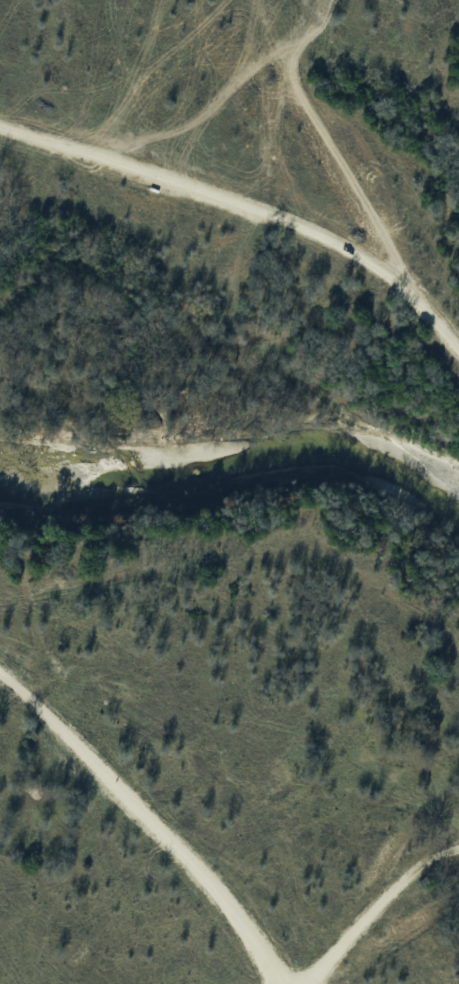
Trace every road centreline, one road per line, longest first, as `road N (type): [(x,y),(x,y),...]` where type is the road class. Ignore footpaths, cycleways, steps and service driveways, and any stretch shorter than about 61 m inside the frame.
road 1 (track): [(0,672),(225,883),(284,983)]
road 2 (track): [(329,0),(211,113),(172,134),(92,153)]
road 3 (track): [(276,54),(380,217),(397,283)]
road 4 (track): [(308,983),(425,862),(458,849)]

